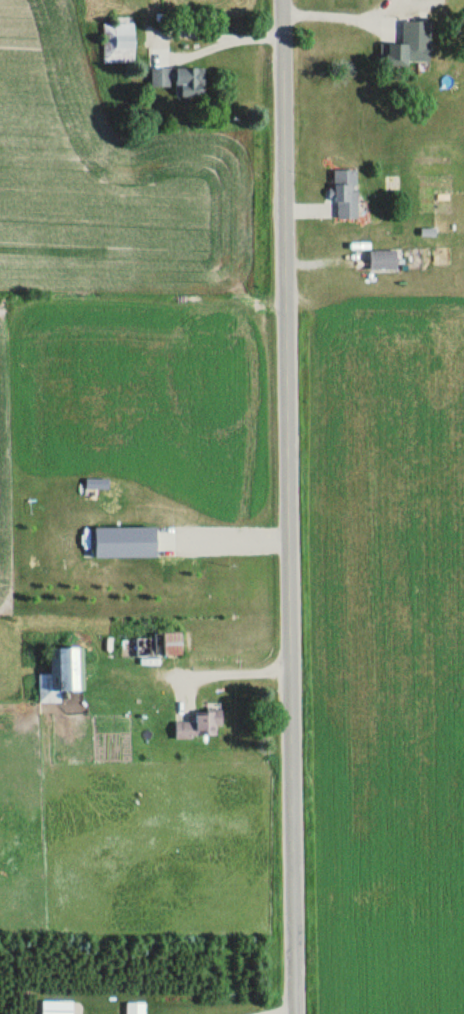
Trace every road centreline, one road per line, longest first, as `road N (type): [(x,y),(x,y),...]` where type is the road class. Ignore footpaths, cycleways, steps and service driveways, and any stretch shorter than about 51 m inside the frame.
road 1 (residential): [(297,1013),(281,0)]

